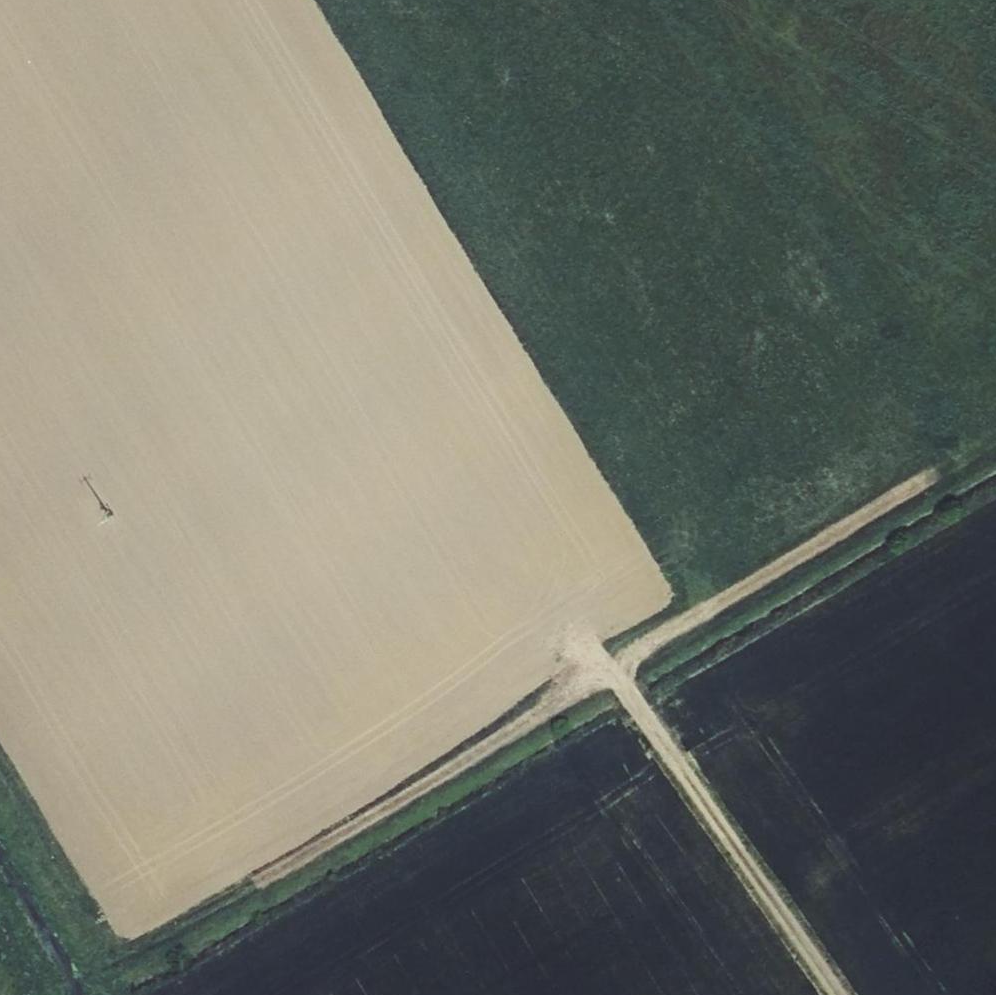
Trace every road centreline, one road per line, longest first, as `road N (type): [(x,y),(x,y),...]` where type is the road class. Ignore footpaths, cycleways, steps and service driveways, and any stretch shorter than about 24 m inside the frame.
road 1 (track): [(850,994),(633,684)]

